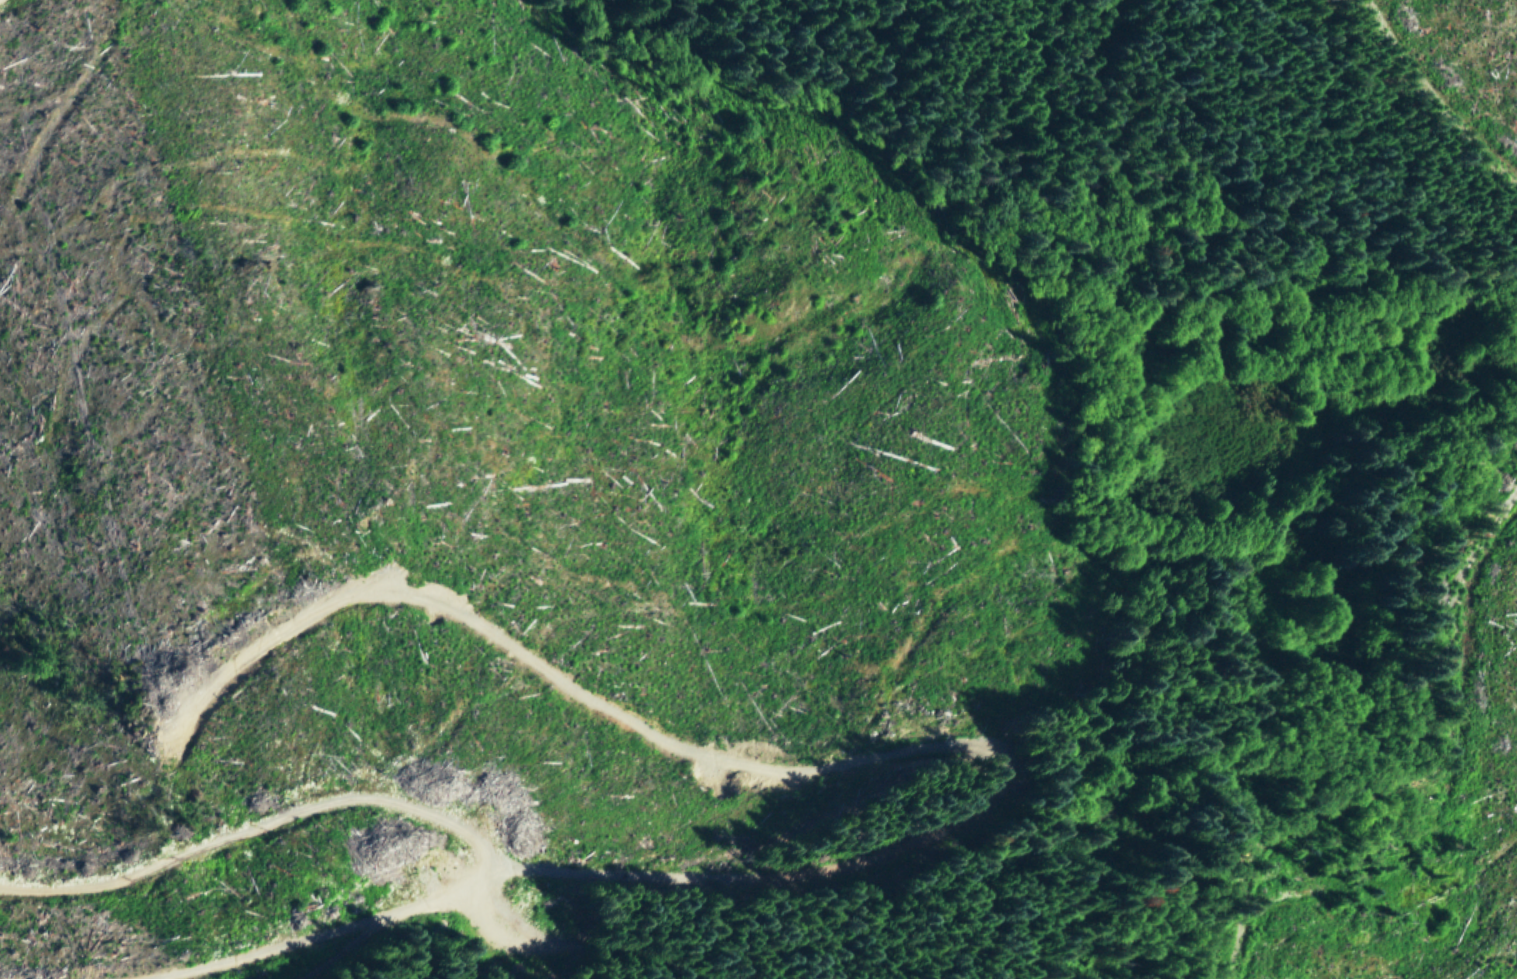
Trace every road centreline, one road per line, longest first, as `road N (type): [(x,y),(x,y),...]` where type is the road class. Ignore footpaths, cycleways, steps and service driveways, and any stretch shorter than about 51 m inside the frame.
road 1 (track): [(753,978),(665,949),(537,934),(479,910),(471,890),(478,855),(466,825),(369,787),(298,800),(125,872),(43,881),(0,876)]
road 2 (track): [(1516,484),(1478,540),(1460,584),(1441,720),(1382,779),(1267,846),(1232,978)]
road 3 (track): [(1372,0),(1440,97),(1516,176)]
road 4 (track): [(295,978),(405,913),(439,904),(479,910)]

